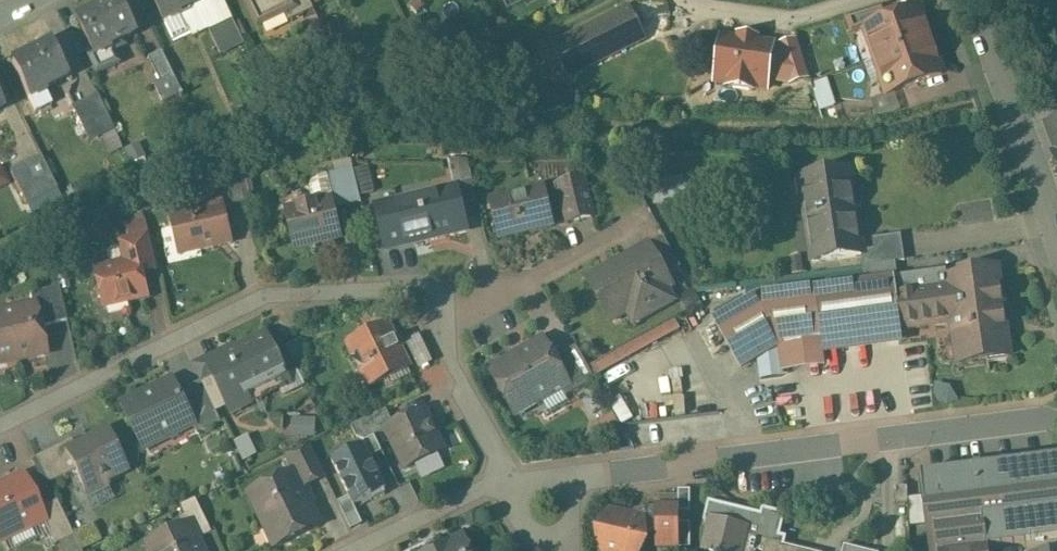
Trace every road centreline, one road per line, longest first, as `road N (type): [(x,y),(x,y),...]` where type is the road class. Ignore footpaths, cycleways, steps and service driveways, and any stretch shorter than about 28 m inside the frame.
road 1 (residential): [(445,315),(440,294),(413,289),(268,298),(0,427)]
road 2 (residential): [(1056,418),(570,477)]
road 3 (residential): [(1056,243),(974,0)]
road 4 (residential): [(445,315),(471,316),(641,219)]
road 5 (residential): [(508,486),(462,394),(445,315)]
road 6 (residential): [(508,486),(481,490),(354,550)]

